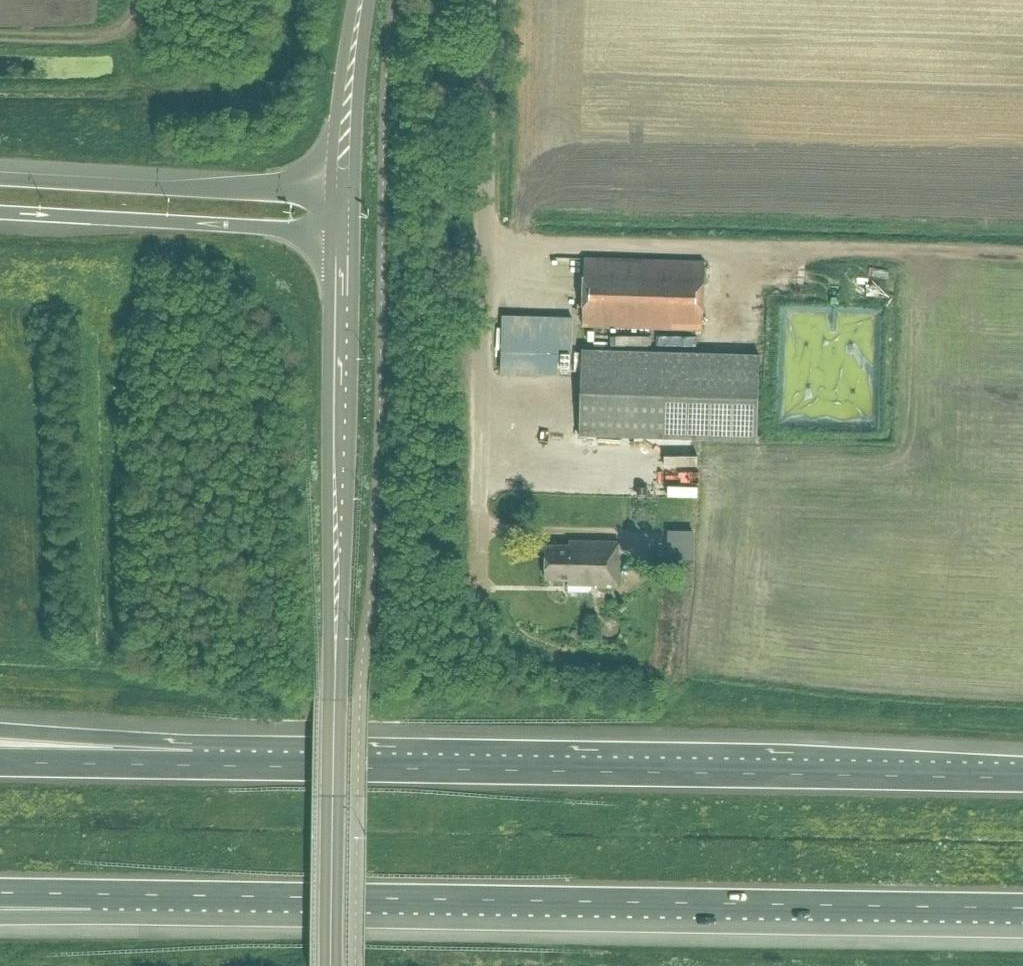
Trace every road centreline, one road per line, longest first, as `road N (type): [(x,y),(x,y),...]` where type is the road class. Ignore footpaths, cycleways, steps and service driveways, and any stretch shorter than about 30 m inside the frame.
road 1 (motorway): [(96,897),(1022,908)]
road 2 (motorway): [(1022,778),(192,765)]
road 3 (tertiary): [(330,965),(343,231)]
road 4 (unclassified): [(480,612),(492,0)]
road 5 (track): [(486,237),(1022,257)]
road 6 (motorway): [(0,212),(343,231)]
road 7 (motorway): [(342,197),(0,179)]
road 8 (tertiary): [(342,197),(362,0)]
road 9 (motorway): [(192,765),(0,739)]
road 10 (motorway): [(192,765),(0,761)]
road 11 (track): [(138,0),(118,27),(94,36),(0,36)]

